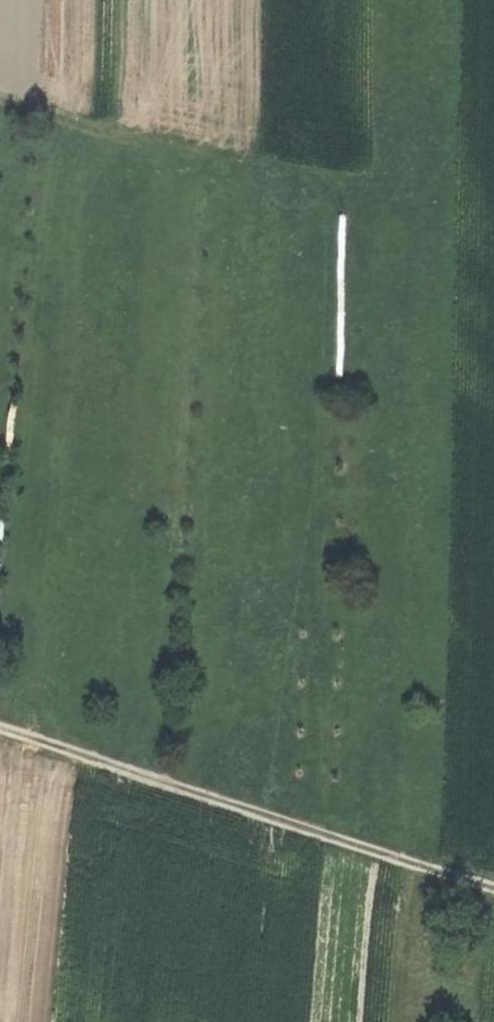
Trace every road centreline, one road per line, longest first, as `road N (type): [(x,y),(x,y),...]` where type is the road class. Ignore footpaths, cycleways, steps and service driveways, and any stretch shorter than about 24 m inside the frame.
road 1 (track): [(0,731),(493,884)]

